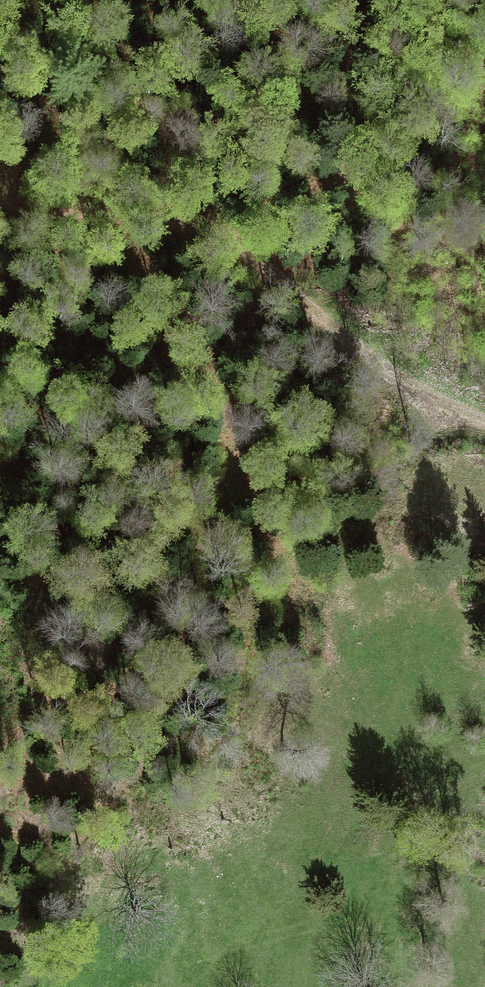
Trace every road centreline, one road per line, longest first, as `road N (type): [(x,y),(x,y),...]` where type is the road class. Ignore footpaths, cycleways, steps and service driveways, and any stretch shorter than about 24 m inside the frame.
road 1 (track): [(484,663),(445,622),(406,605),(376,604),(274,558),(181,304),(114,220)]
road 2 (track): [(0,201),(225,241),(402,383),(484,422)]
road 3 (track): [(89,986),(319,929),(387,880),(403,830),(437,794),(484,768)]

